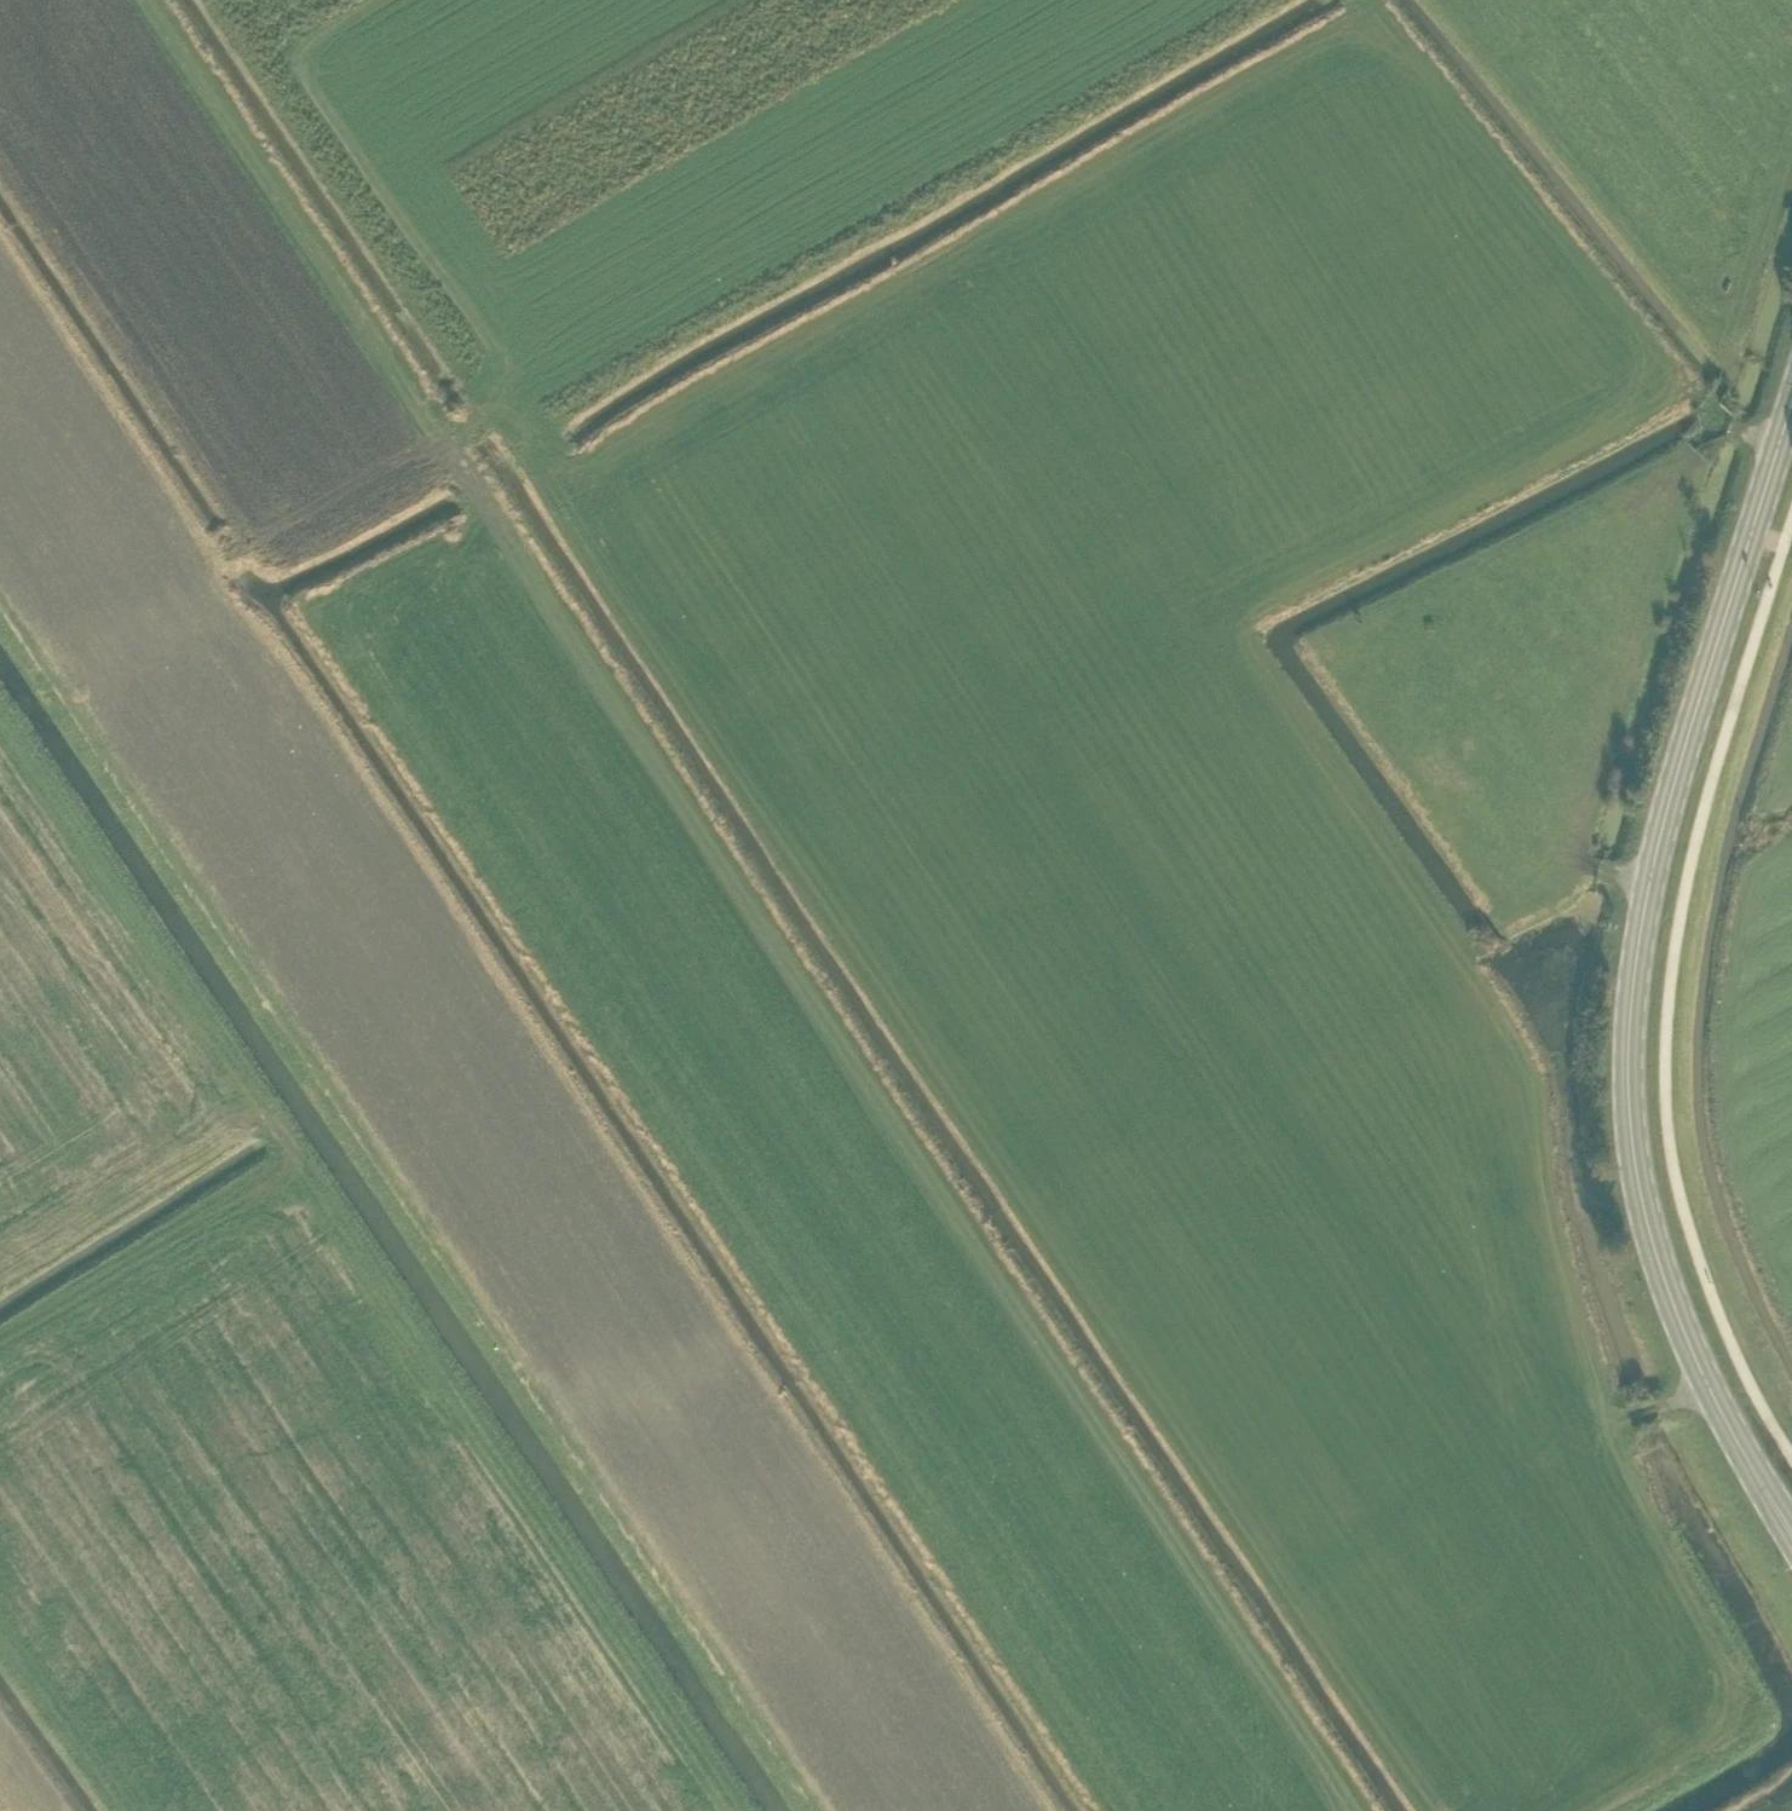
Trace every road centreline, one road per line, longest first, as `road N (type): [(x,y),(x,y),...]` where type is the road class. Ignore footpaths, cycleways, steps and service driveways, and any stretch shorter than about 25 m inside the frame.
road 1 (primary): [(1780,1513),(1721,1413),(1647,1224),(1631,1147),(1627,1054),(1632,982),(1661,835),(1791,404)]

